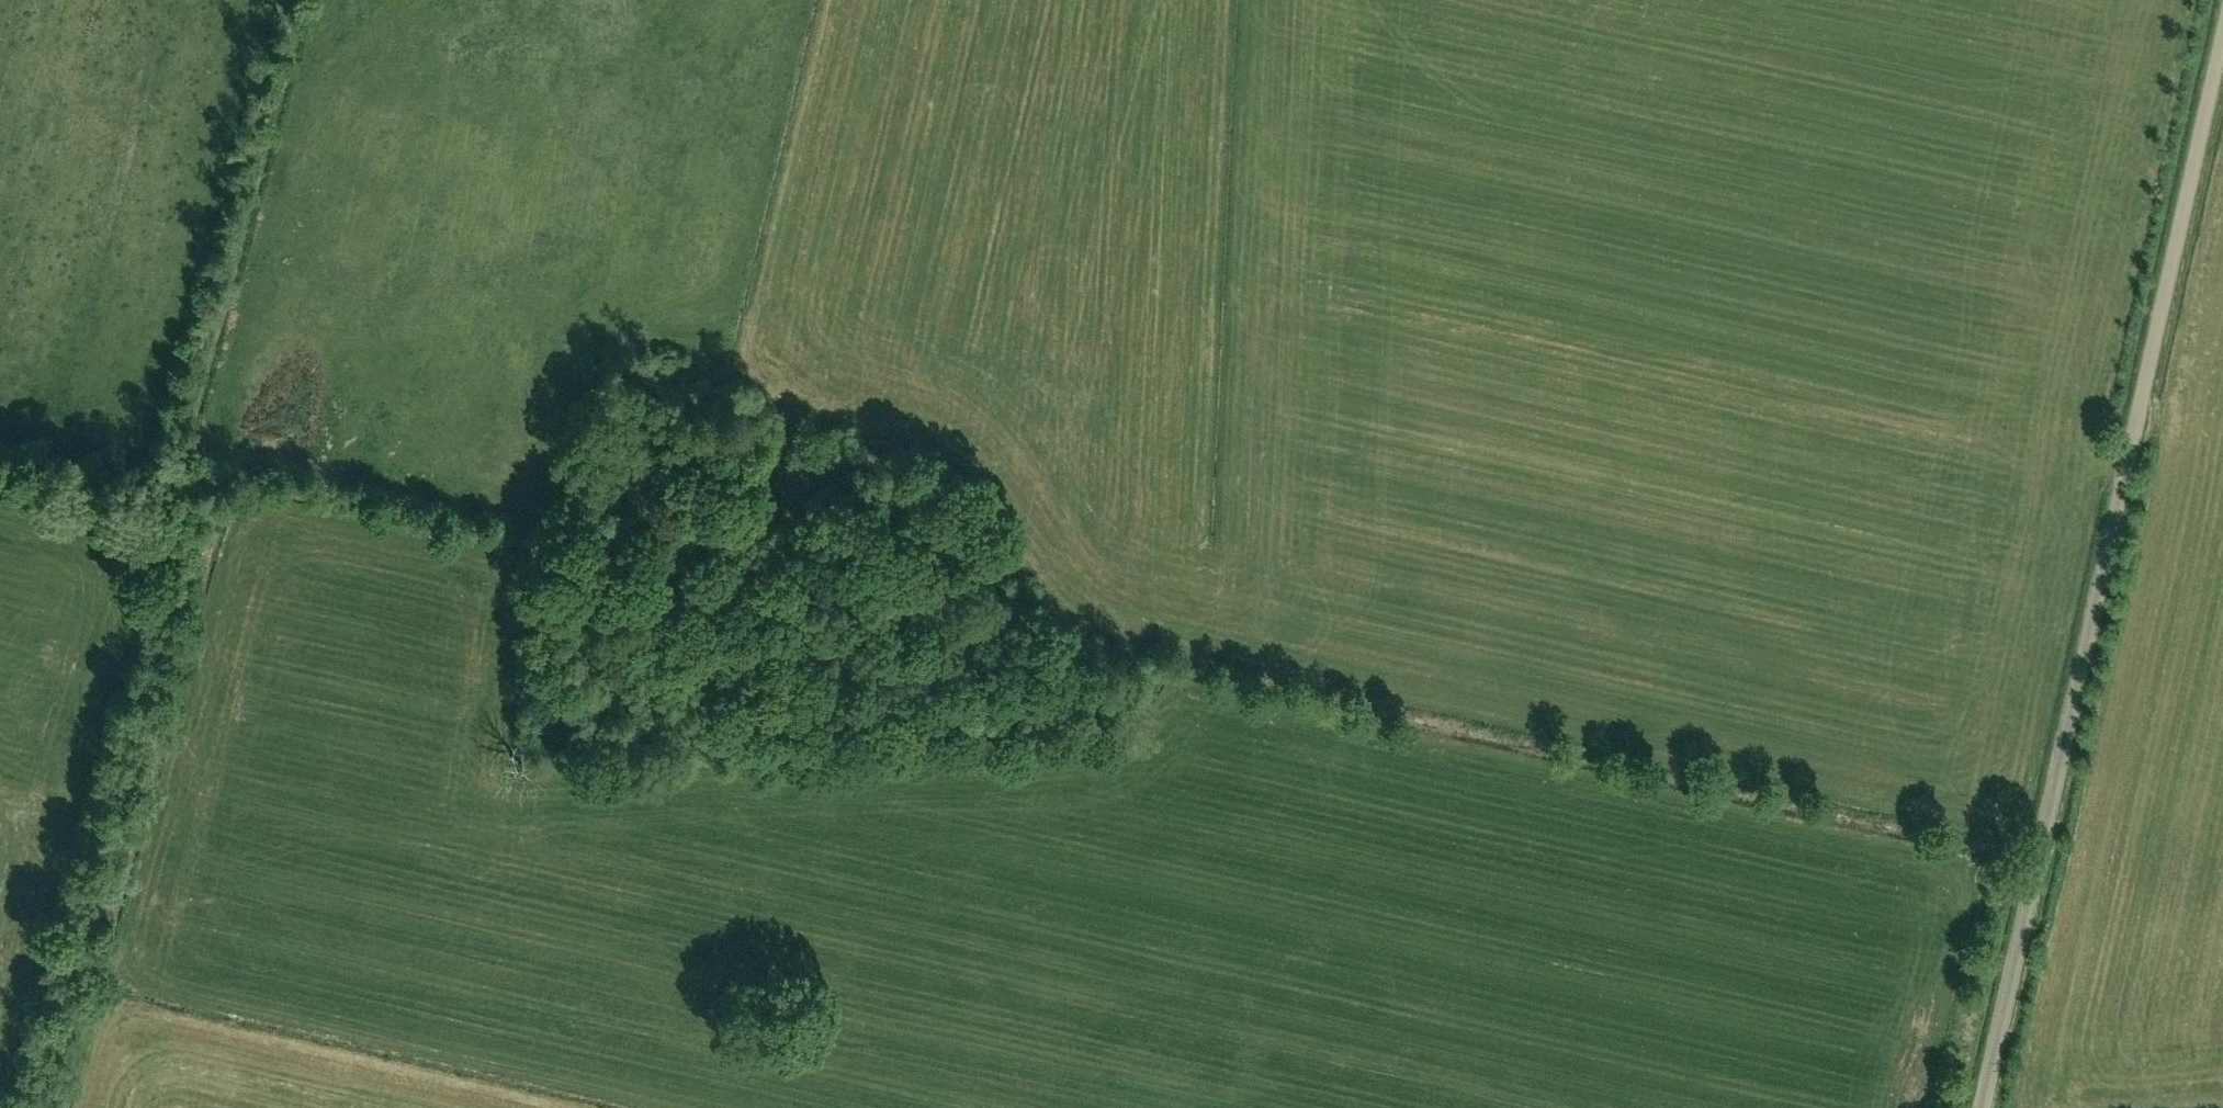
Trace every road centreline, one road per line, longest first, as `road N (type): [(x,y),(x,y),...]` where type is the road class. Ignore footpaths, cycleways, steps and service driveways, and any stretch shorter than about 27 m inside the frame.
road 1 (unclassified): [(1982,1107),(2222,45)]

